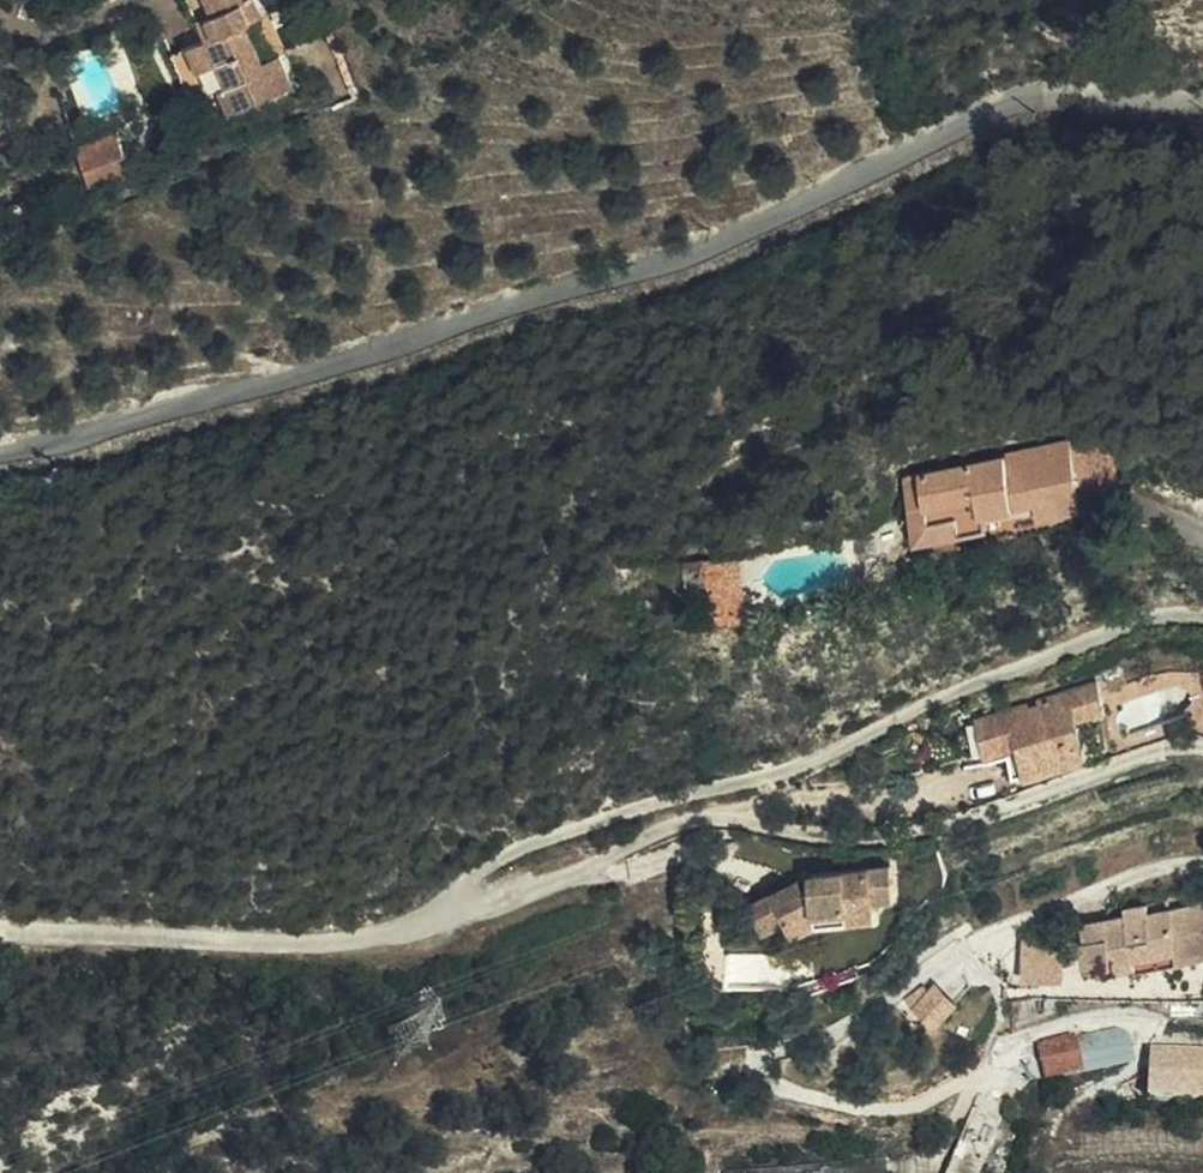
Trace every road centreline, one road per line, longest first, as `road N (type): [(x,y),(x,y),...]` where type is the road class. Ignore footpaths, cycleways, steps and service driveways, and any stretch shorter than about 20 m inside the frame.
road 1 (residential): [(0,452),(317,370),(694,255),(985,113),(1044,100),(1202,97)]
road 2 (track): [(445,918),(481,874),(577,828),(857,753),(1159,623),(1202,628)]
road 3 (track): [(445,918),(718,830),(850,848),(970,828),(1167,762),(1202,766)]

